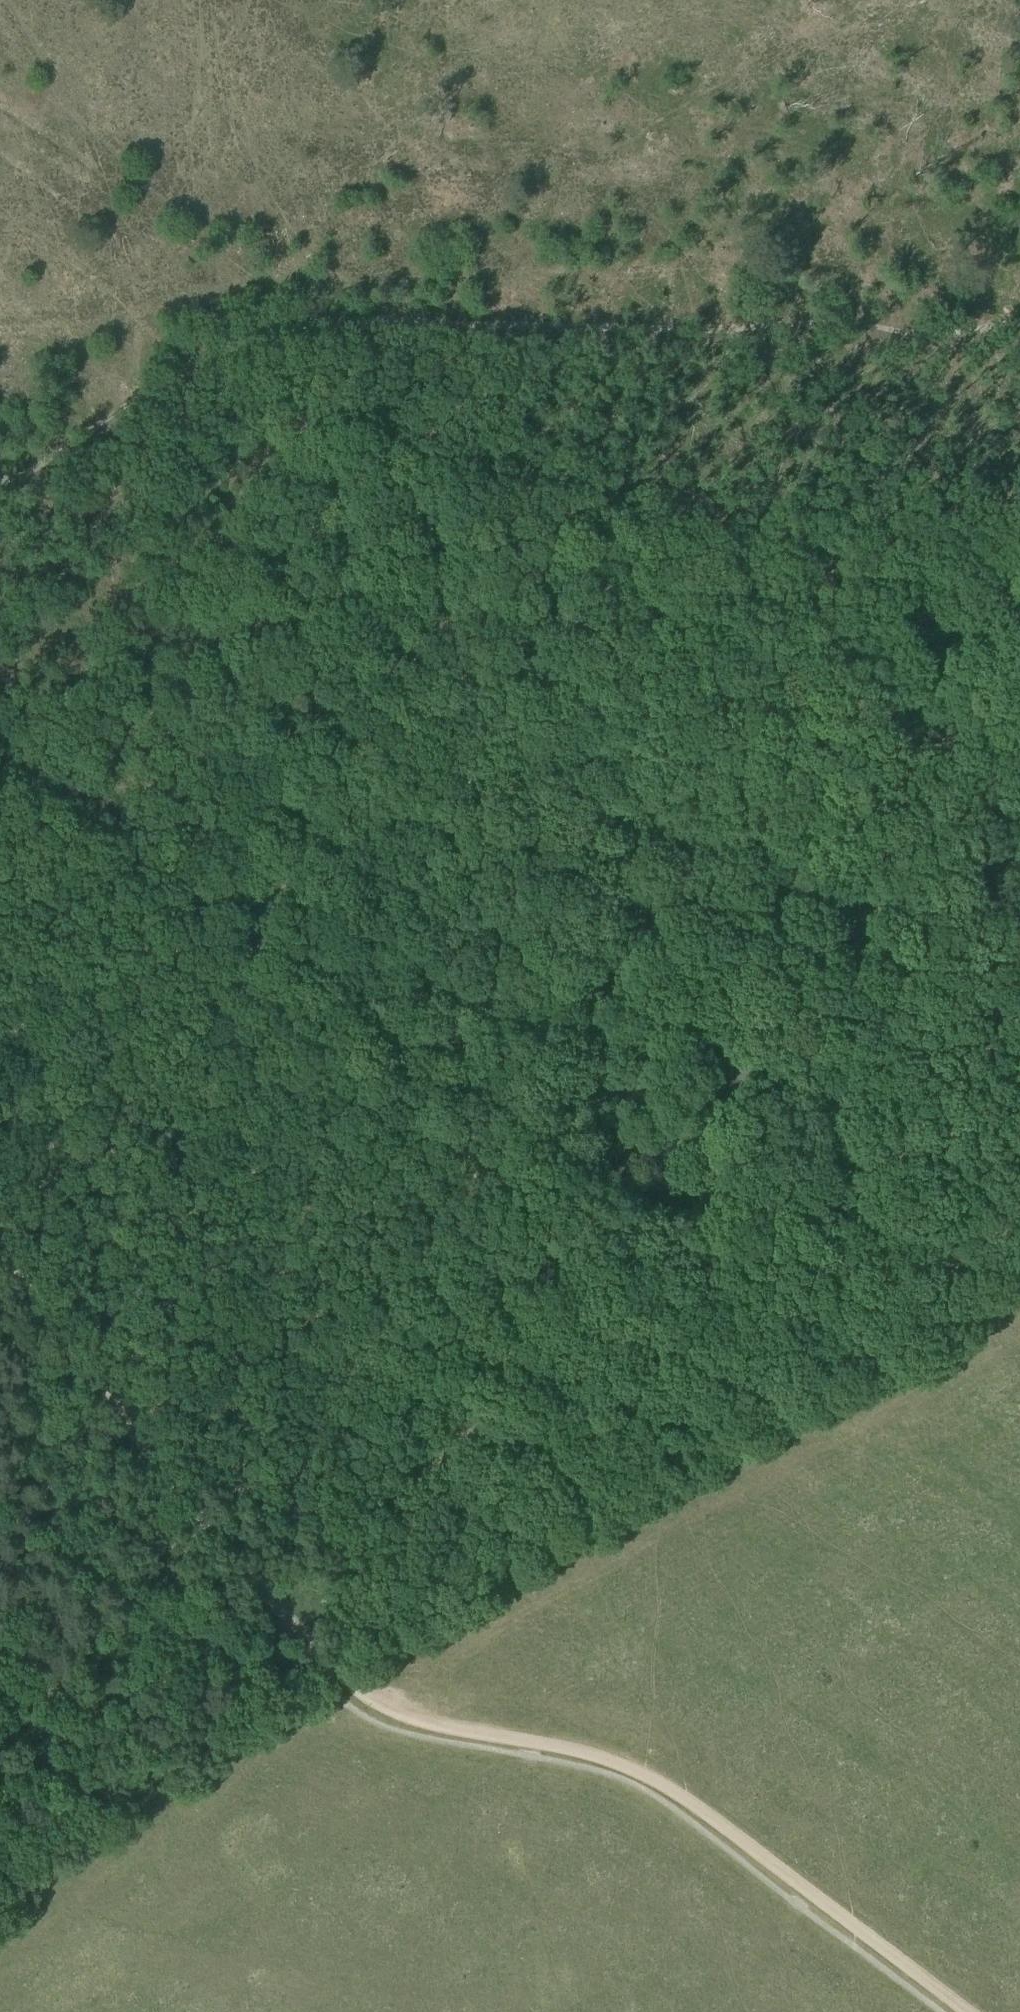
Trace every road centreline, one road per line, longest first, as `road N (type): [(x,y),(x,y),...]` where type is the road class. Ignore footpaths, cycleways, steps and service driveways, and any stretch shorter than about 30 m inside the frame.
road 1 (track): [(0,1246),(191,1509),(298,1638),(360,1695),(424,1724),(570,1749),(664,1785),(968,2011)]
road 2 (track): [(272,1602),(93,1753),(0,1801)]

